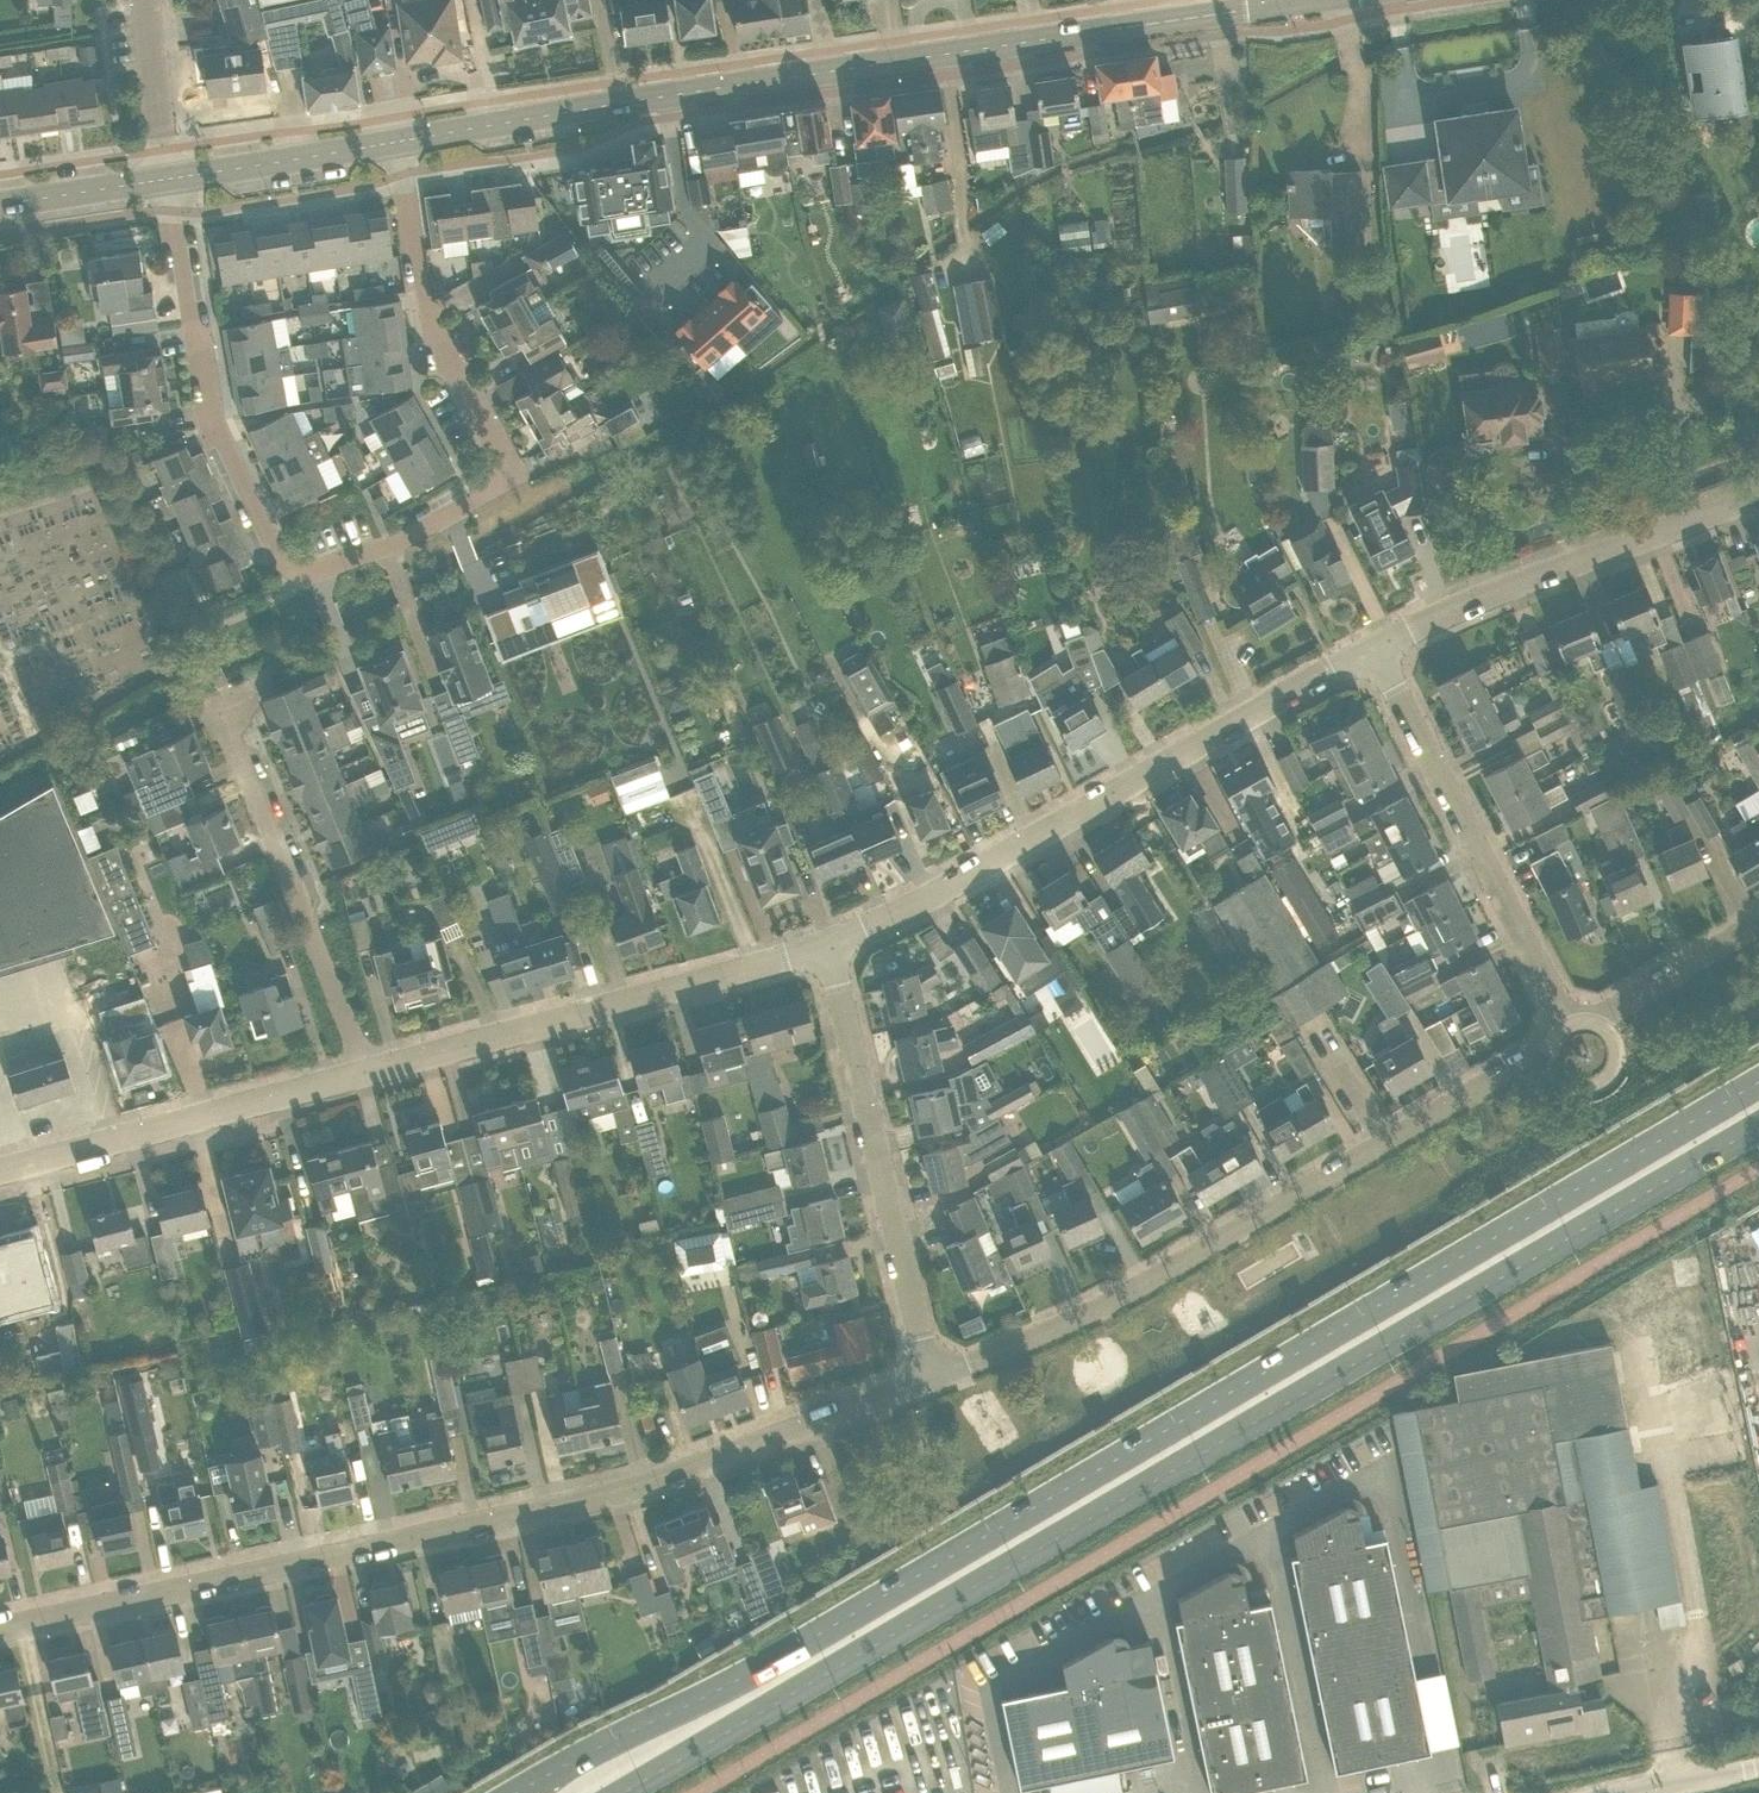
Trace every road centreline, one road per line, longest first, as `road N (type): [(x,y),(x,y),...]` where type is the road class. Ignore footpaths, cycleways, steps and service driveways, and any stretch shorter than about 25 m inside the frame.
road 1 (secondary): [(1758,1081),(922,1573),(513,1792)]
road 2 (secondary): [(621,1792),(1758,1124)]
road 3 (residential): [(400,141),(421,285),(452,373),(501,448),(503,467),(496,485),(414,532),(330,565),(294,565),(276,550),(213,418),(164,179)]
road 4 (residential): [(0,1629),(520,1514),(724,1454),(931,1379)]
road 5 (tertiary): [(400,141),(1297,2)]
road 6 (residential): [(931,1379),(1088,1317),(1550,1048)]
road 7 (residential): [(828,949),(923,908),(1171,757),(1372,650)]
road 8 (residential): [(363,1071),(828,949)]
road 9 (residential): [(931,1379),(828,949)]
road 10 (residential): [(1568,1025),(1372,650)]
road 11 (residential): [(1372,650),(1758,497)]
road 12 (residential): [(363,1071),(222,699)]
road 13 (residential): [(0,1168),(363,1071)]
road 14 (tertiary): [(164,179),(400,141)]
road 15 (residential): [(1594,1022),(1758,924)]
road 16 (residential): [(164,179),(150,0)]
road 17 (tertiary): [(0,203),(164,179)]
road 18 (residential): [(1594,1022),(1611,1034),(1618,1055),(1604,1083),(1570,1087),(1553,1071),(1550,1048)]
road 19 (unclassified): [(1625,1792),(1758,1765)]

